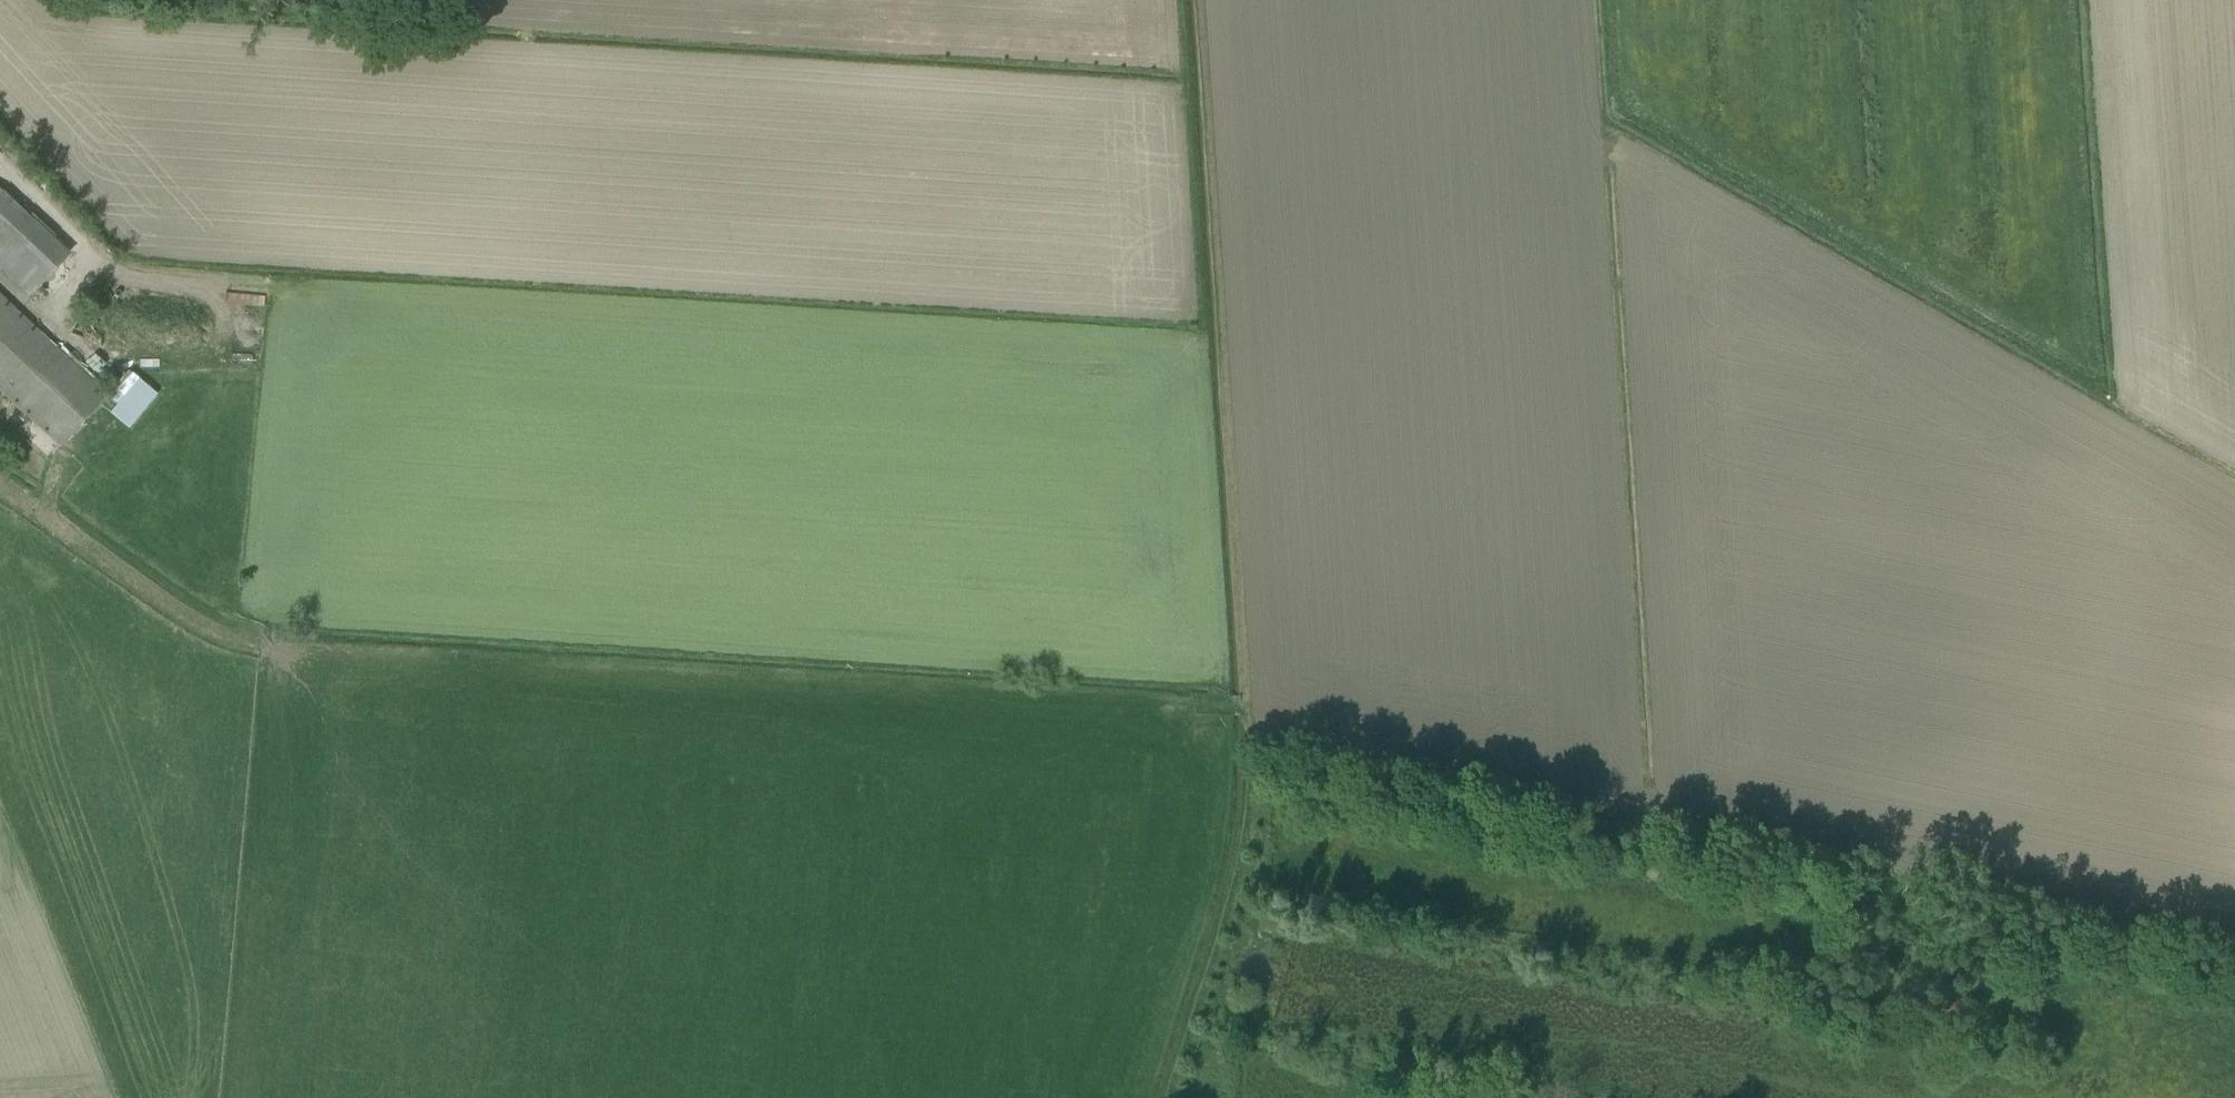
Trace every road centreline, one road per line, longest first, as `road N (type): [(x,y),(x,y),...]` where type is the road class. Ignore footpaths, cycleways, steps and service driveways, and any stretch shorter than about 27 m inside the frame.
road 1 (track): [(0,168),(85,260),(108,272),(139,281),(262,287)]
road 2 (track): [(0,483),(192,619),(250,642)]

